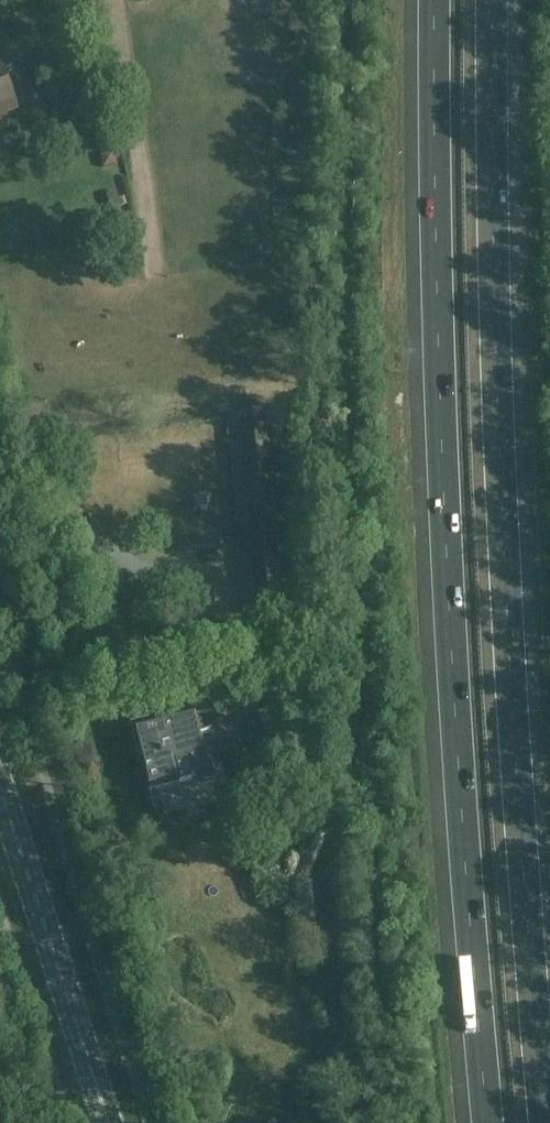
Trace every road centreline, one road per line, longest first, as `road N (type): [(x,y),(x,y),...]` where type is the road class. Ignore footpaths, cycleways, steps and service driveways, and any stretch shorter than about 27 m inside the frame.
road 1 (motorway): [(434,0),(445,520),(488,1122)]
road 2 (motorway): [(545,1122),(504,517),(492,0)]
road 3 (primary): [(109,1122),(0,787)]

